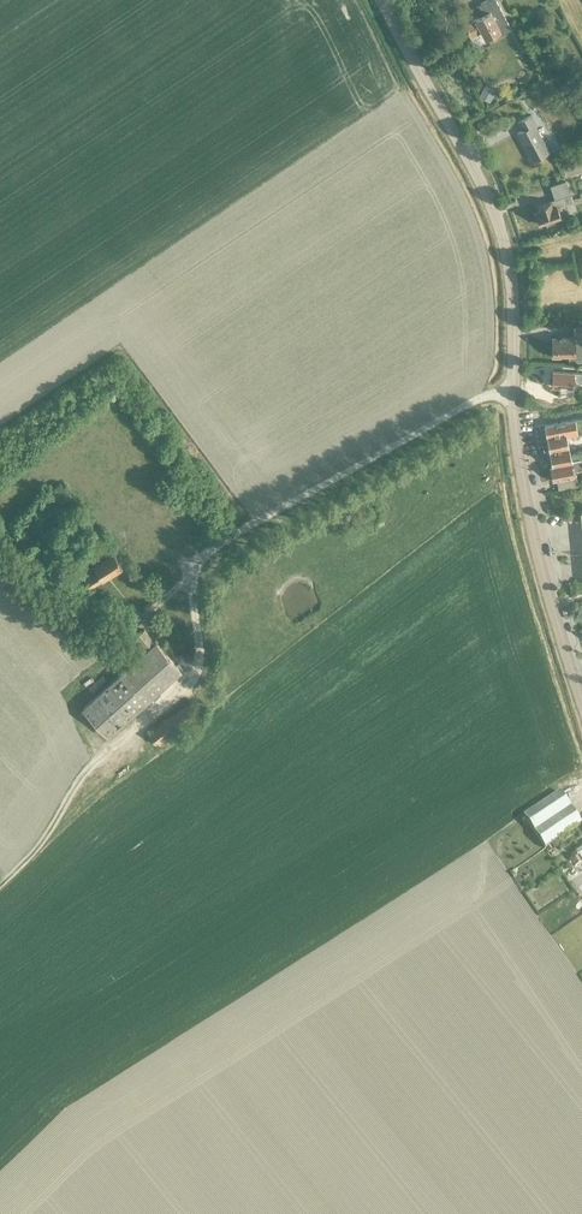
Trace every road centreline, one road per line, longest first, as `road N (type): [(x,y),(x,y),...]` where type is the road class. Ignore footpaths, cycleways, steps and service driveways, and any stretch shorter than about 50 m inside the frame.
road 1 (residential): [(581,707),(525,492),(502,238),(381,0)]

